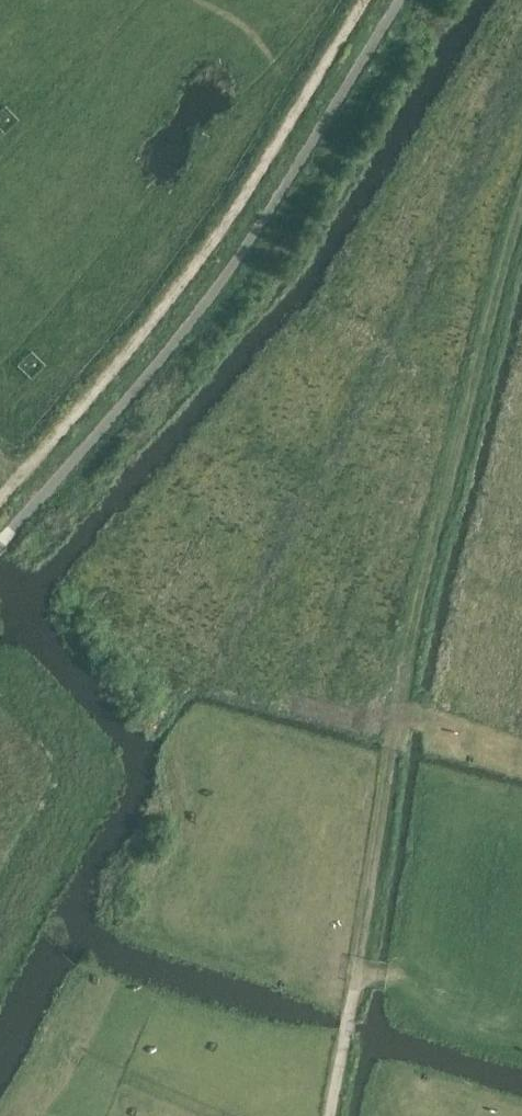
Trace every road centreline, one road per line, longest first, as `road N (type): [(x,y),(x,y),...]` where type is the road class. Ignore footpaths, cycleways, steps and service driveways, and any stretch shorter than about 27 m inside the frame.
road 1 (track): [(521,1033),(441,1015),(407,974),(355,987),(407,646),(499,293)]
road 2 (track): [(365,0),(222,232),(0,501)]
road 3 (track): [(355,987),(333,1115)]

